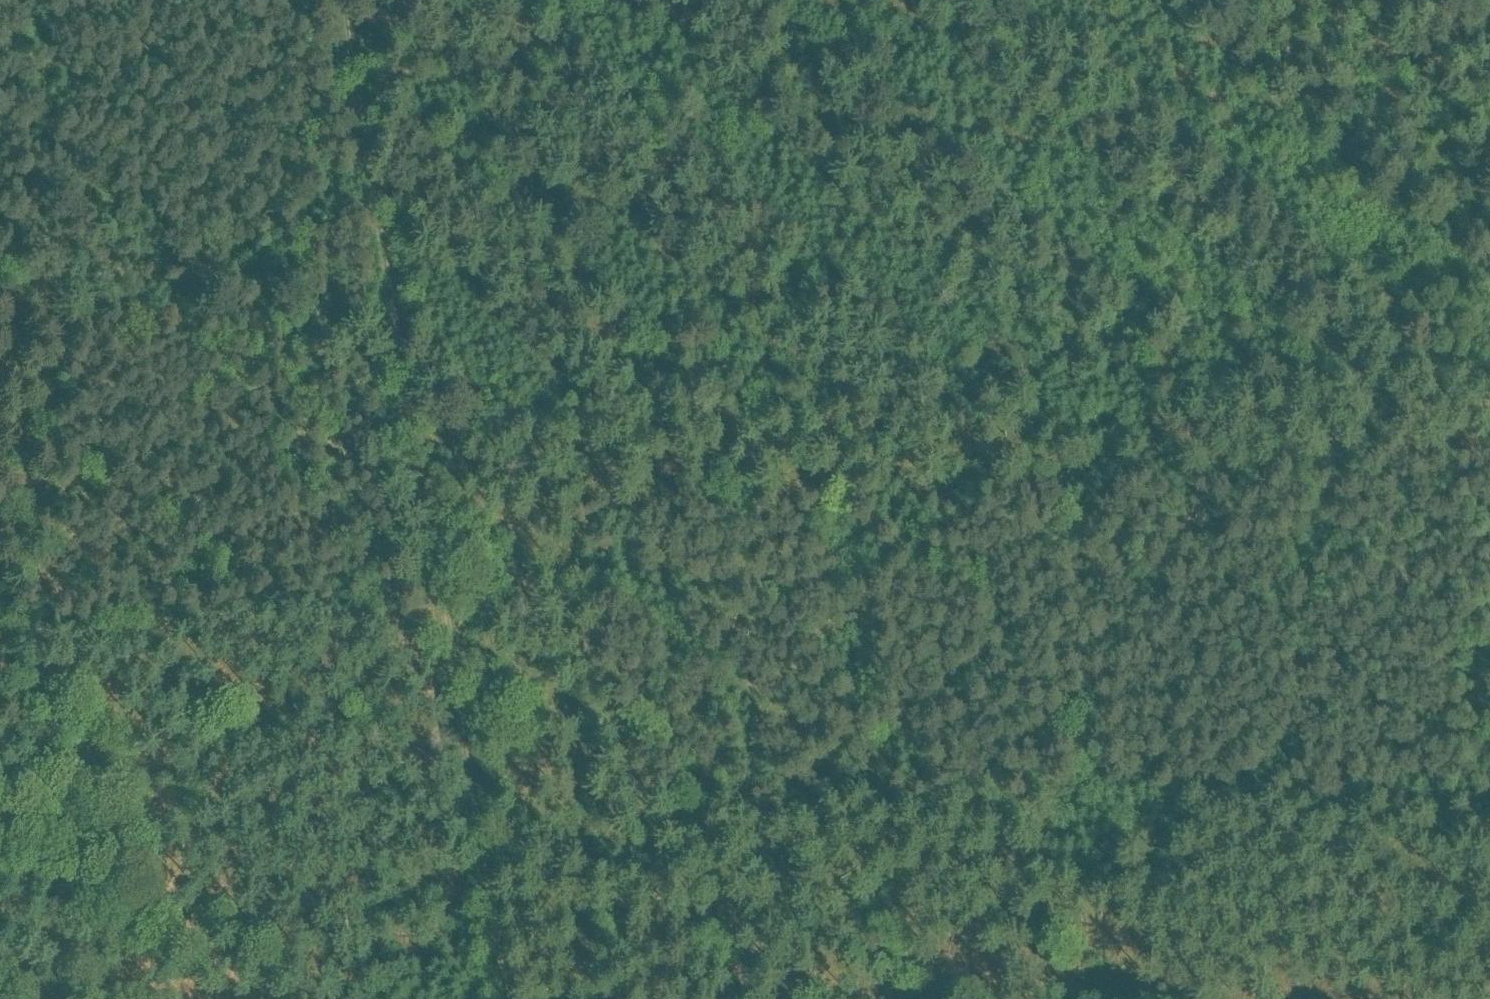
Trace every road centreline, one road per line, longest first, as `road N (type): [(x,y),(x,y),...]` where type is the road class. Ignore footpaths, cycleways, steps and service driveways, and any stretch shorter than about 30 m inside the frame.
road 1 (track): [(504,998),(348,0)]

